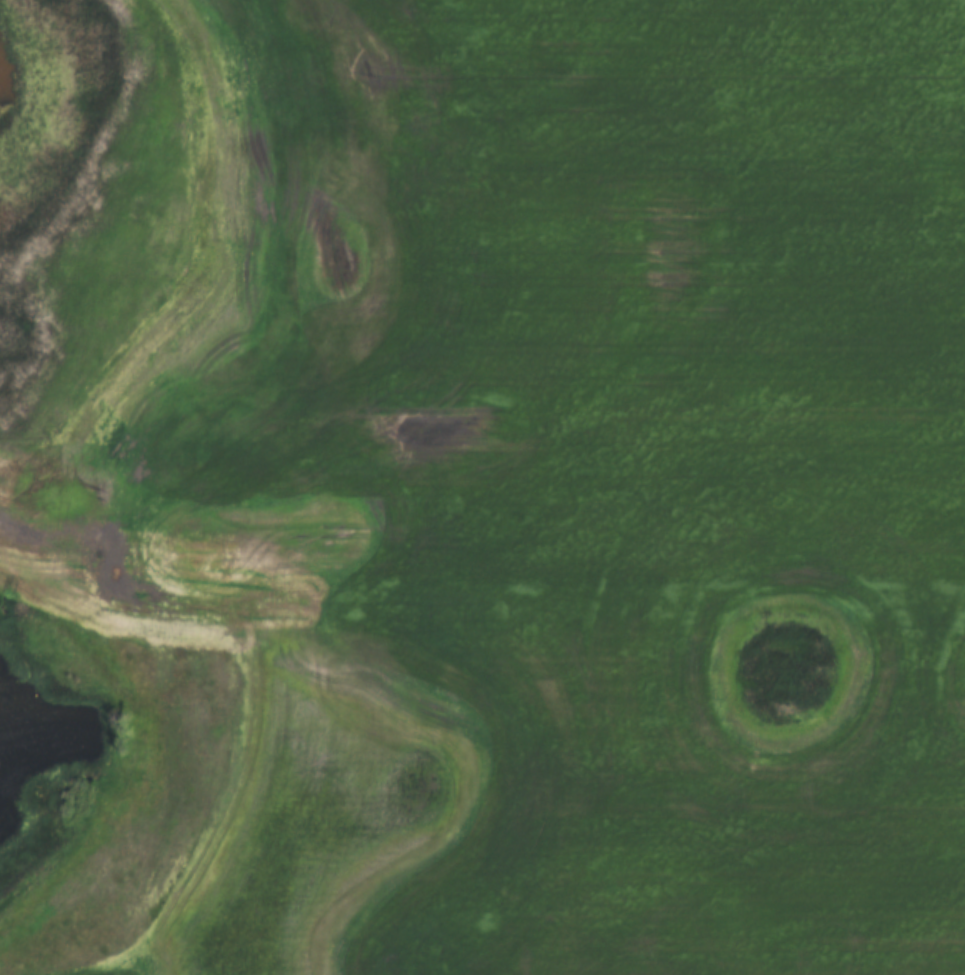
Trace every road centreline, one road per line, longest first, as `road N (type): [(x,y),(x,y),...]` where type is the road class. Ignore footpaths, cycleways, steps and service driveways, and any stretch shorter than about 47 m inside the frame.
road 1 (track): [(964,596),(89,606),(0,565)]

